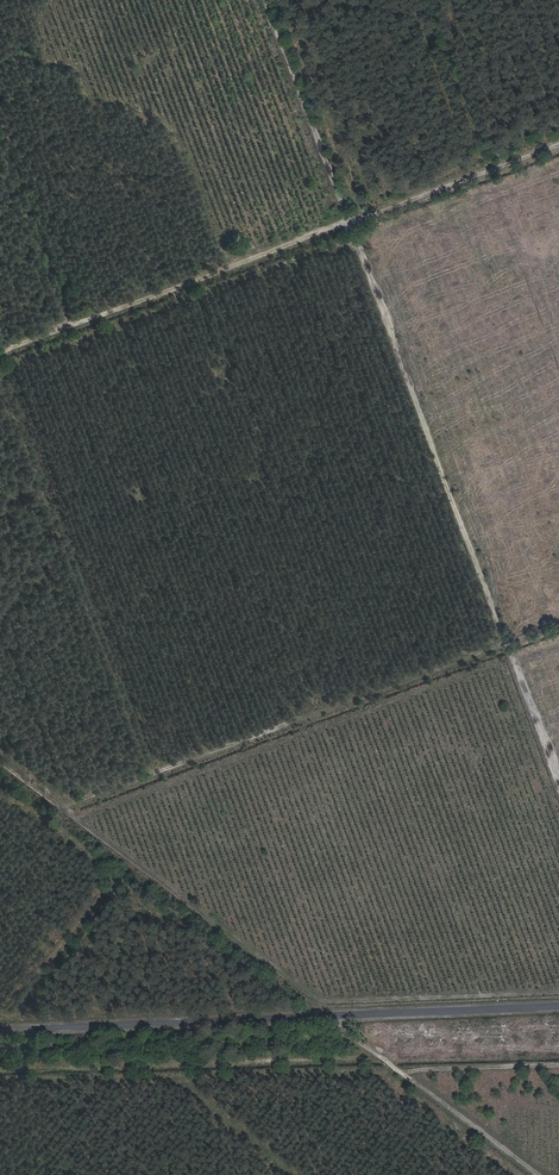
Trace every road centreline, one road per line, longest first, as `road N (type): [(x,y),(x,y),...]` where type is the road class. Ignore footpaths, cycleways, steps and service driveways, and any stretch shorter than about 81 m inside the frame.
road 1 (track): [(558,787),(267,0)]
road 2 (track): [(540,1174),(0,753)]
road 3 (track): [(0,351),(558,147)]
road 4 (tertiary): [(0,1027),(558,1004)]
road 5 (track): [(558,627),(65,806)]
road 6 (track): [(0,136),(67,327)]
road 7 (track): [(406,1075),(420,1066),(558,1061)]

